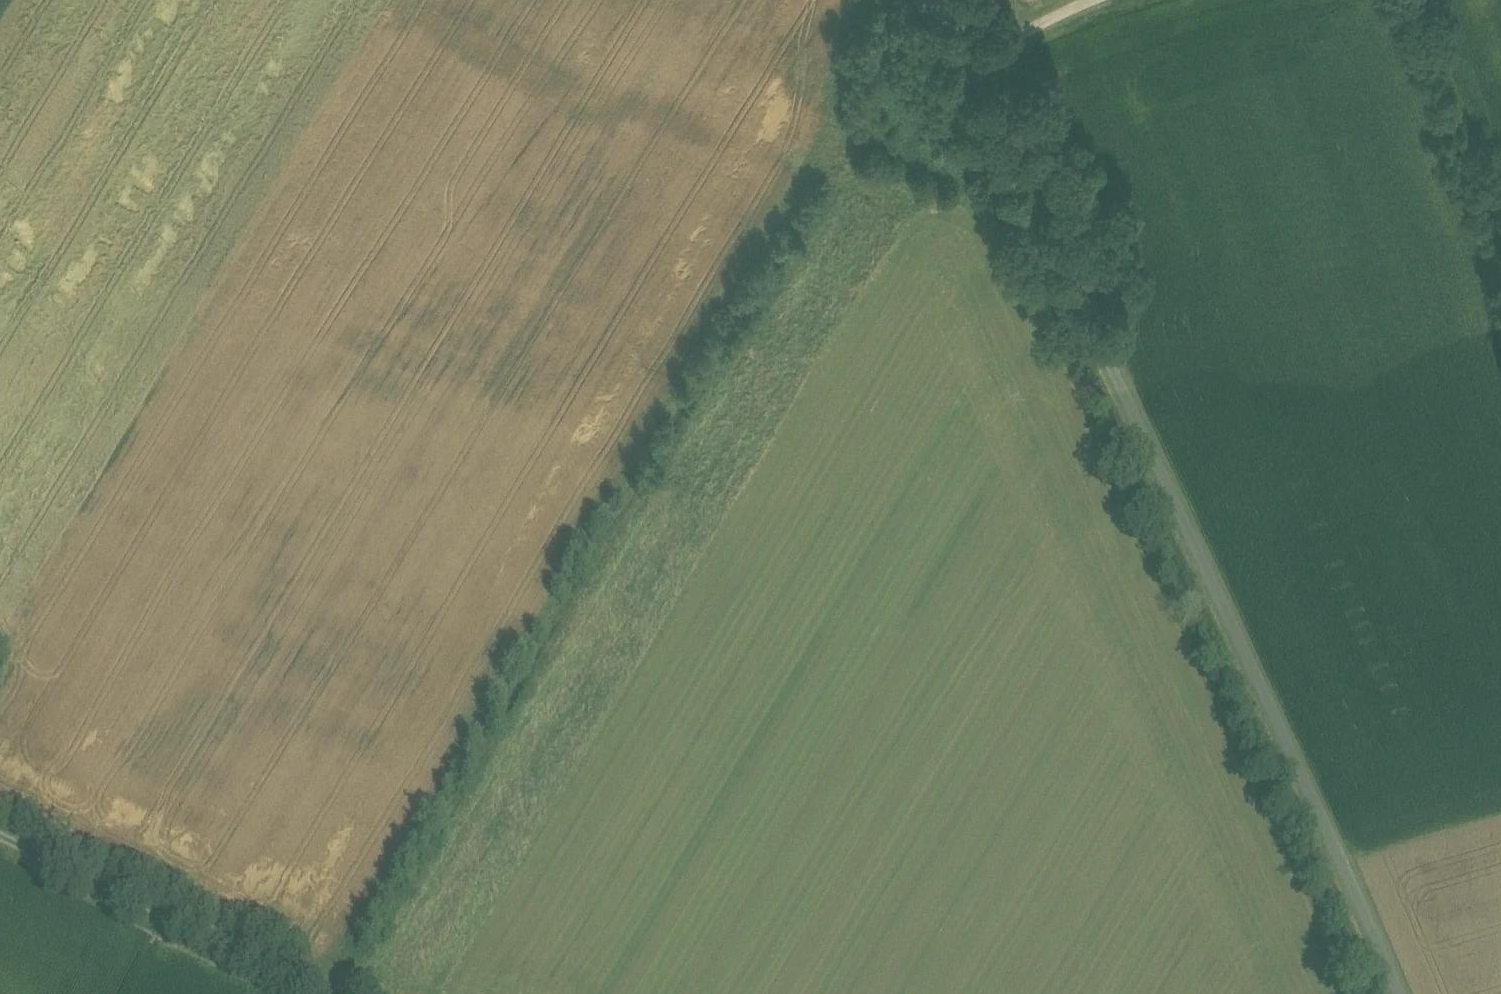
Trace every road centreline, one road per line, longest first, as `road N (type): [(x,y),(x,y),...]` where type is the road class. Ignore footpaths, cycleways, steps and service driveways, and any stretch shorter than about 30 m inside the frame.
road 1 (unclassified): [(961,66),(1392,993)]
road 2 (track): [(321,993),(0,840)]
road 3 (unclassified): [(1098,0),(961,66)]

